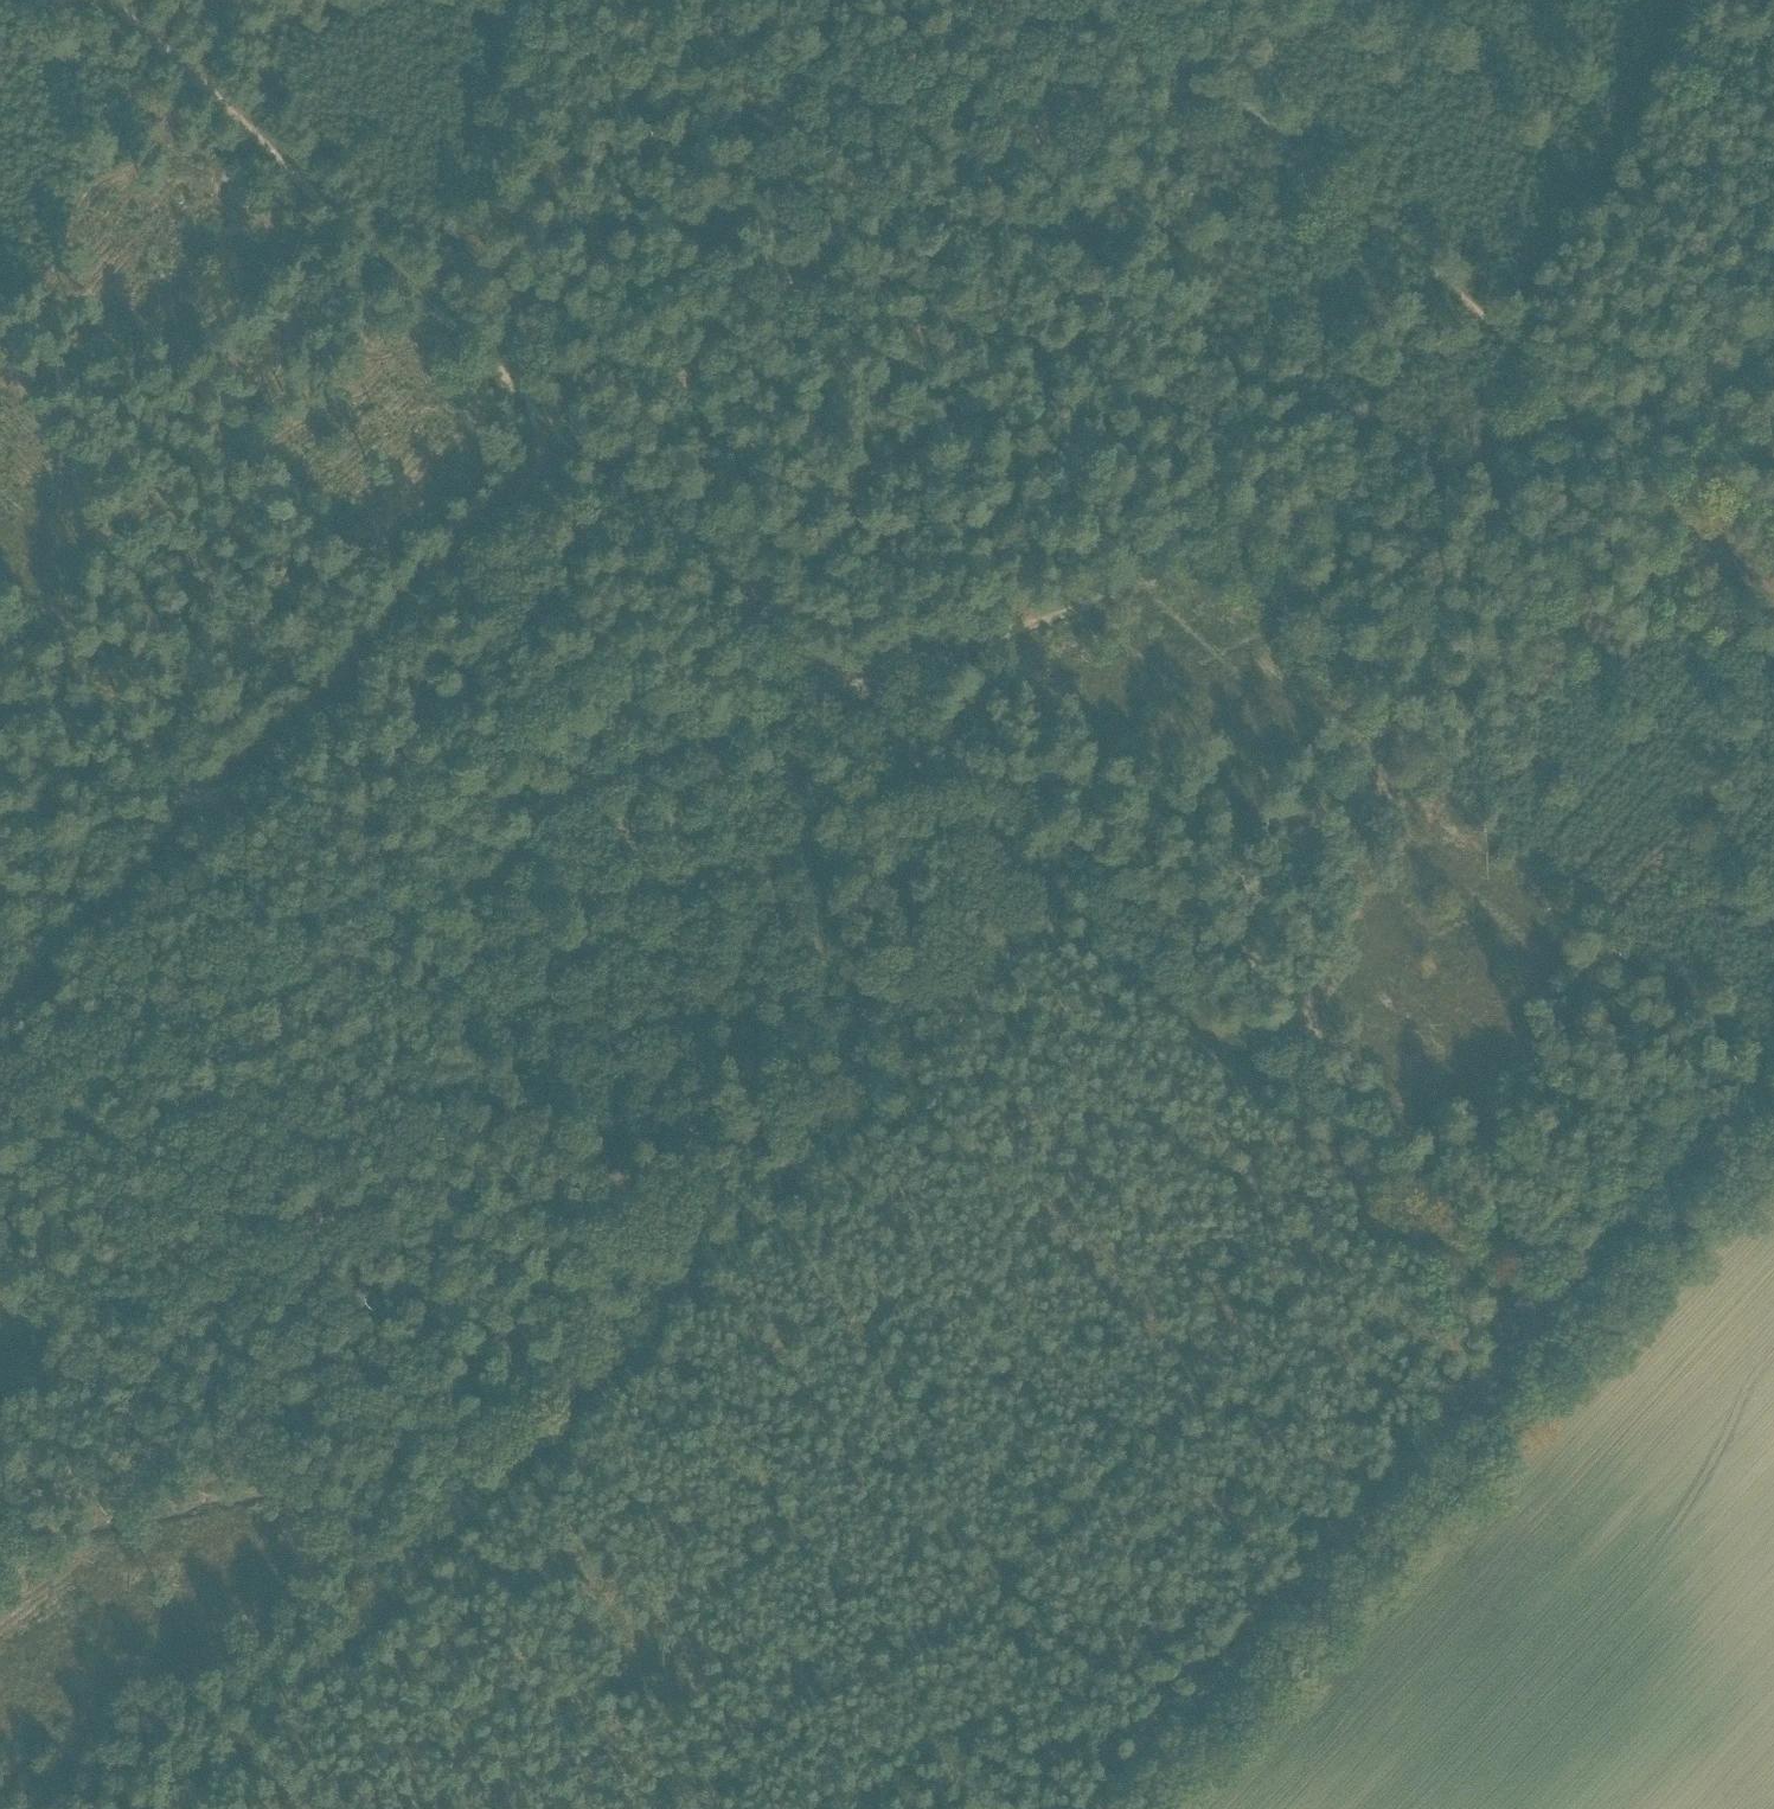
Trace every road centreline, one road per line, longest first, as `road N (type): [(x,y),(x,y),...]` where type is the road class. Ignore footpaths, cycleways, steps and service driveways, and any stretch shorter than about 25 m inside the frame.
road 1 (track): [(1068,890),(182,1808)]
road 2 (track): [(864,705),(1578,417),(1773,350)]
road 3 (track): [(1547,1324),(1089,1808)]
road 4 (track): [(289,707),(447,853),(607,784),(864,705)]
road 5 (track): [(1068,890),(1547,1324)]
road 6 (track): [(1097,0),(1578,417)]
road 7 (track): [(566,430),(110,0)]
road 8 (track): [(566,430),(864,705)]
road 9 (track): [(289,707),(566,430)]
road 10 (track): [(1773,1080),(1547,1324)]
road 11 (track): [(864,705),(1068,890)]
road 12 (track): [(0,1002),(182,814)]
road 13 (track): [(0,646),(182,814)]
road 14 (track): [(182,814),(289,707)]

